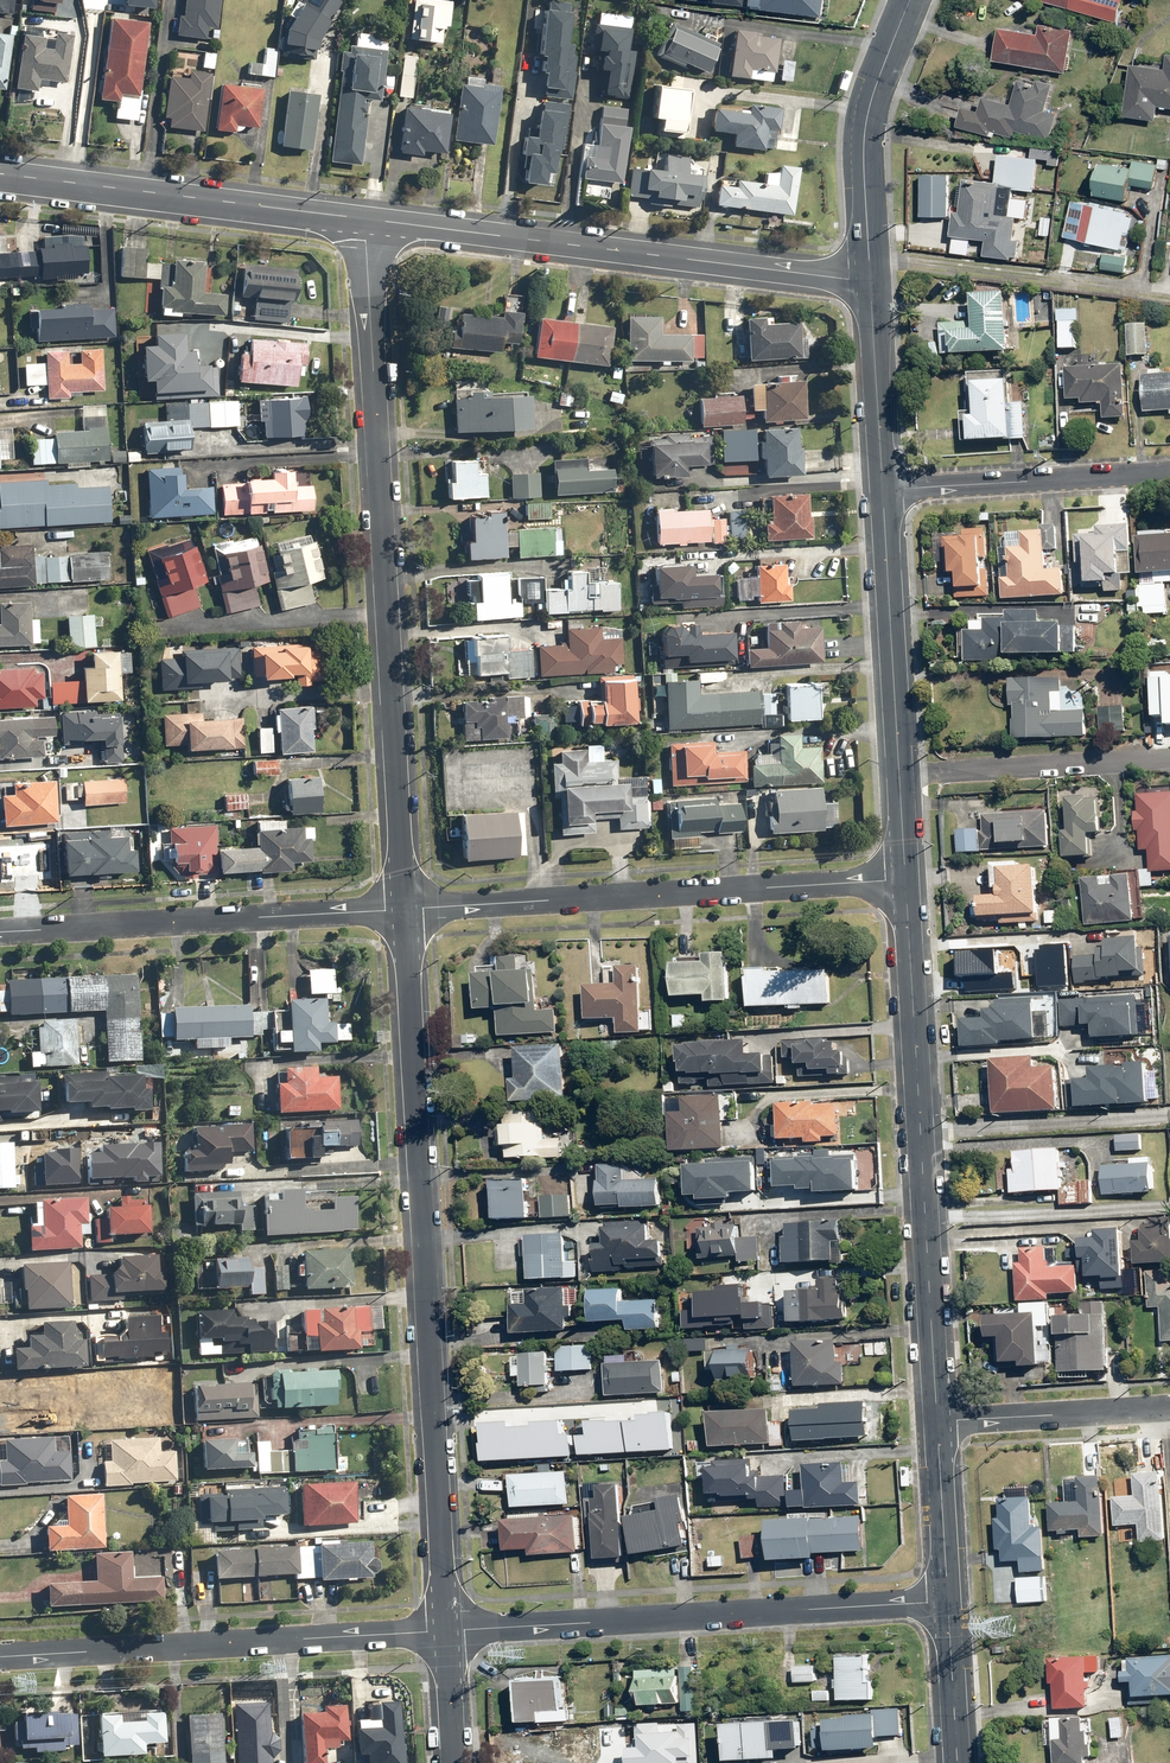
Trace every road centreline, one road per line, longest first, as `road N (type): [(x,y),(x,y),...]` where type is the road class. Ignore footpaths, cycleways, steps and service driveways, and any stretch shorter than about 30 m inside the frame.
road 1 (residential): [(404,909),(448,1630)]
road 2 (residential): [(365,218),(404,909)]
road 3 (tertiary): [(937,1421),(905,878)]
road 4 (residential): [(872,281),(365,218)]
road 5 (residential): [(404,909),(905,878)]
road 6 (residential): [(948,1600),(448,1630)]
road 7 (residential): [(448,1630),(0,1656)]
road 8 (residential): [(0,933),(404,909)]
road 9 (tertiary): [(905,878),(884,488)]
road 10 (residential): [(365,218),(4,174)]
road 11 (tertiary): [(872,281),(866,115),(910,0)]
road 12 (residential): [(884,488),(1169,471)]
road 13 (residential): [(1169,1409),(937,1421)]
road 14 (tertiary): [(884,488),(872,281)]
road 15 (tertiary): [(948,1600),(937,1421)]
road 16 (tertiary): [(958,1762),(948,1600)]
road 17 (residential): [(448,1630),(456,1762)]

